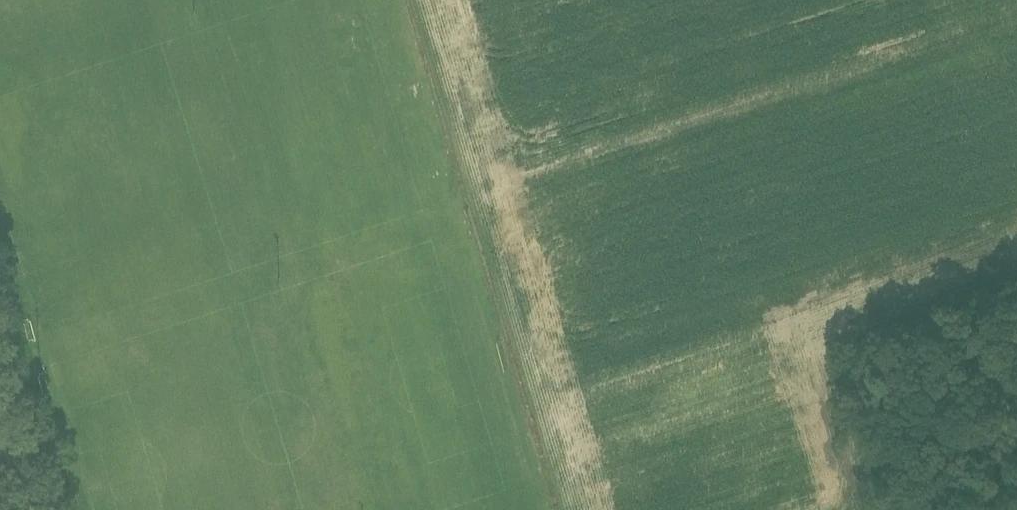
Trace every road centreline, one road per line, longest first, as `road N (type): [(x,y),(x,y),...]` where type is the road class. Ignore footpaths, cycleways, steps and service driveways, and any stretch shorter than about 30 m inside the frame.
road 1 (track): [(0,395),(38,509)]

